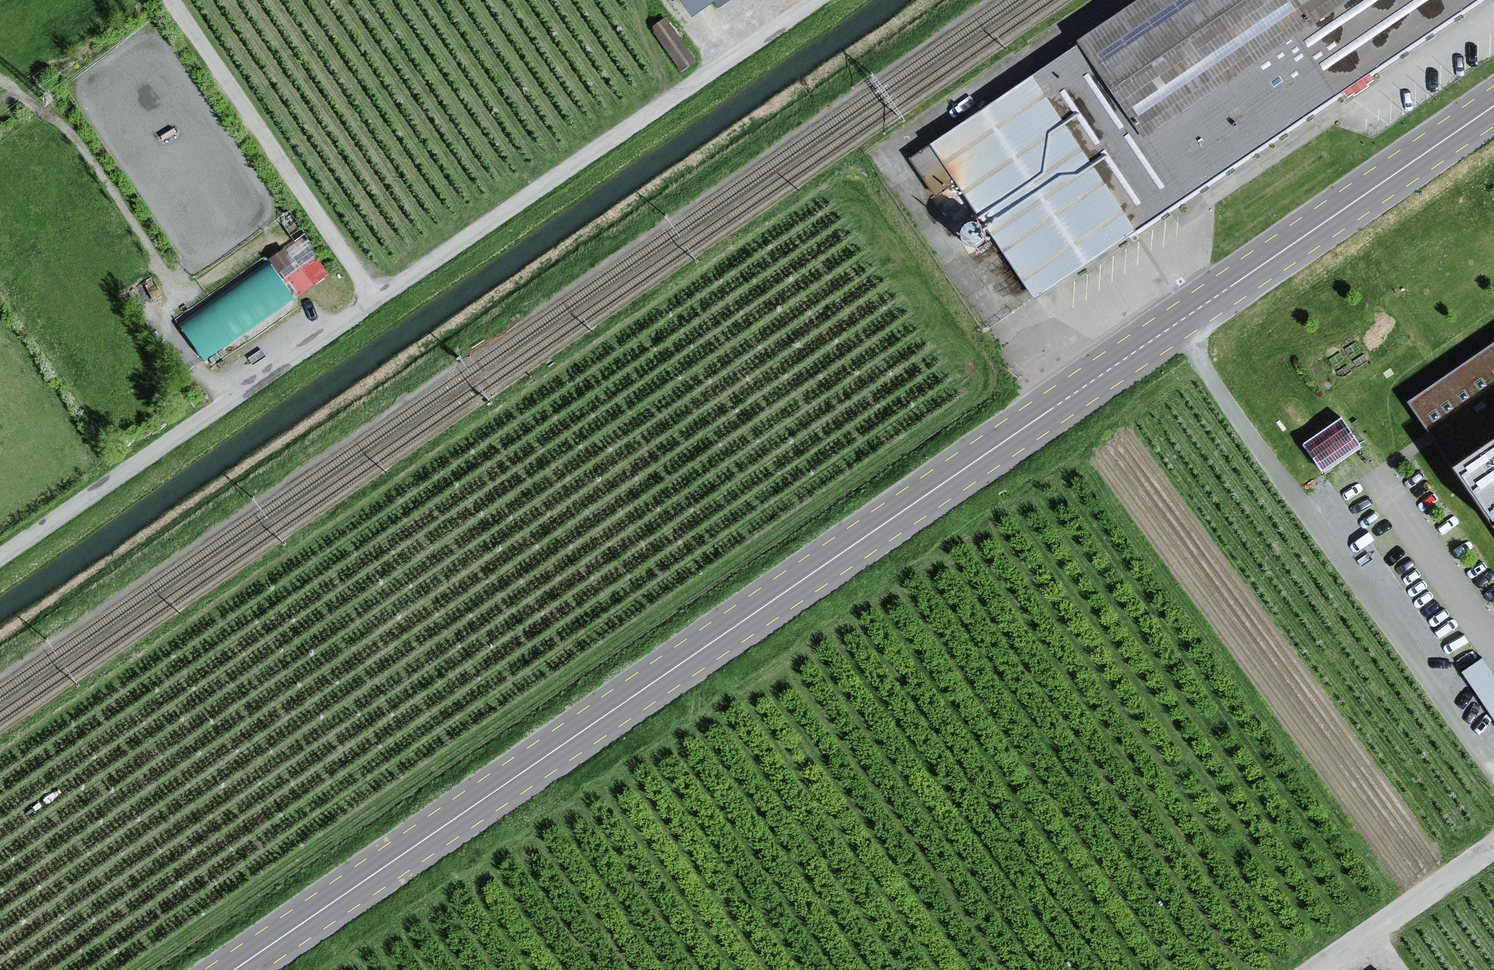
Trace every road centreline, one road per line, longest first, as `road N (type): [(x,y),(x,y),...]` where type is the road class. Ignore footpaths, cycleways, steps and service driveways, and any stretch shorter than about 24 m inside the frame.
road 1 (primary): [(1493,93),(215,969)]
road 2 (primary): [(250,969),(1493,116)]
road 3 (track): [(1493,766),(1246,435),(1176,313)]
road 4 (unclassified): [(370,296),(816,0)]
road 5 (unclassified): [(370,296),(0,552)]
road 6 (unclassified): [(170,0),(370,296)]
road 7 (unclassified): [(1313,969),(1493,845)]

